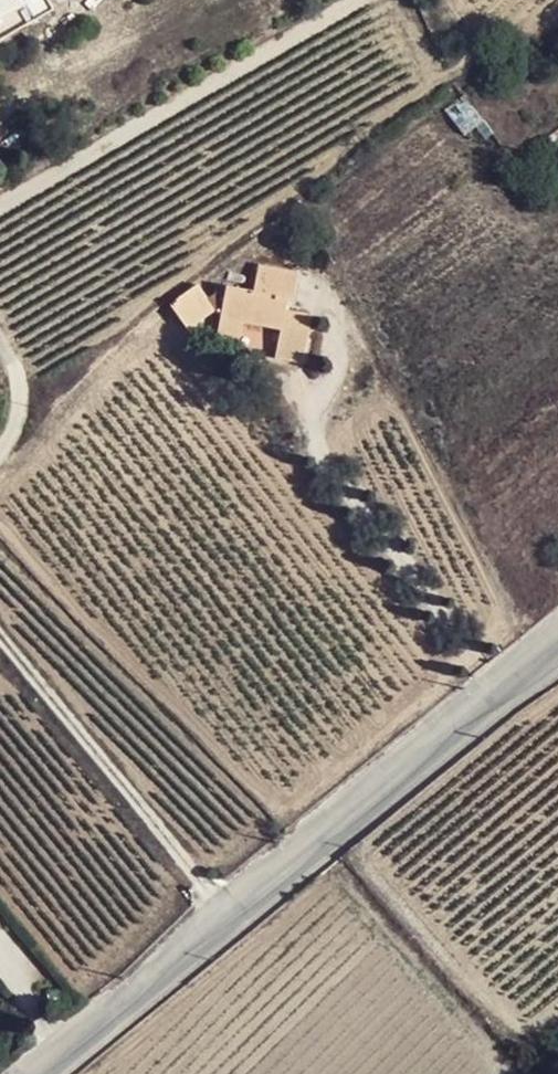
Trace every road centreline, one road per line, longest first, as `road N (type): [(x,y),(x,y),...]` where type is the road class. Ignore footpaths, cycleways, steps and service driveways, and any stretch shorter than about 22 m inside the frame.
road 1 (unclassified): [(30,1073),(557,641)]

